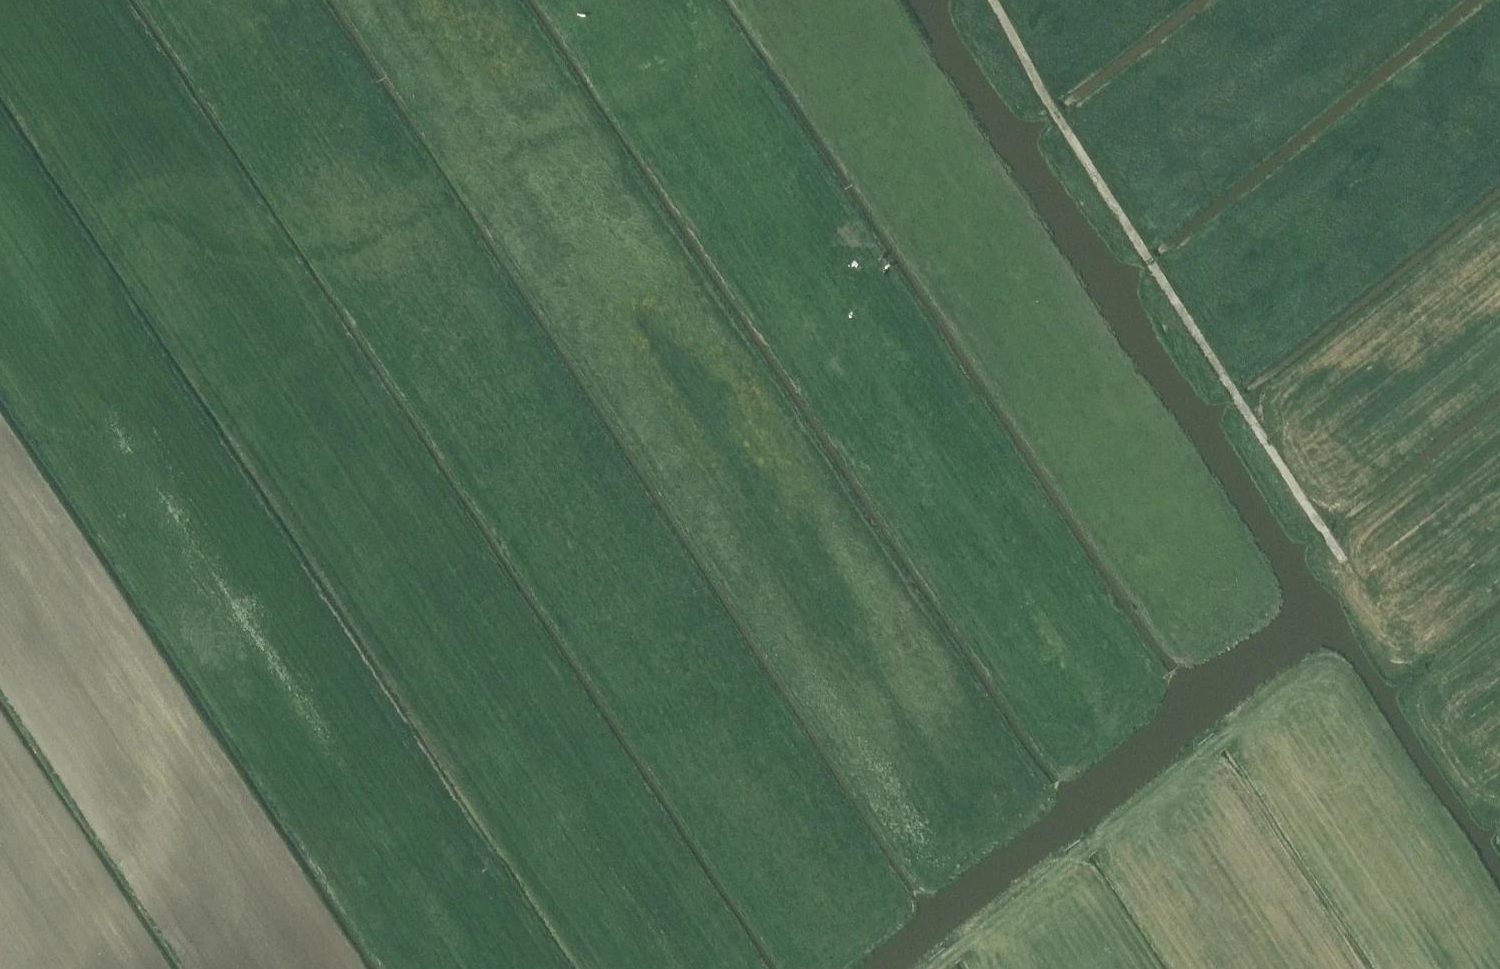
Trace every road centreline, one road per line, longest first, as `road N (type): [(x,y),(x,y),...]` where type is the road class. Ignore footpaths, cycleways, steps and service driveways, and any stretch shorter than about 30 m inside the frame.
road 1 (track): [(992,0),(1043,94),(1344,560)]
road 2 (track): [(1244,722),(935,968)]

